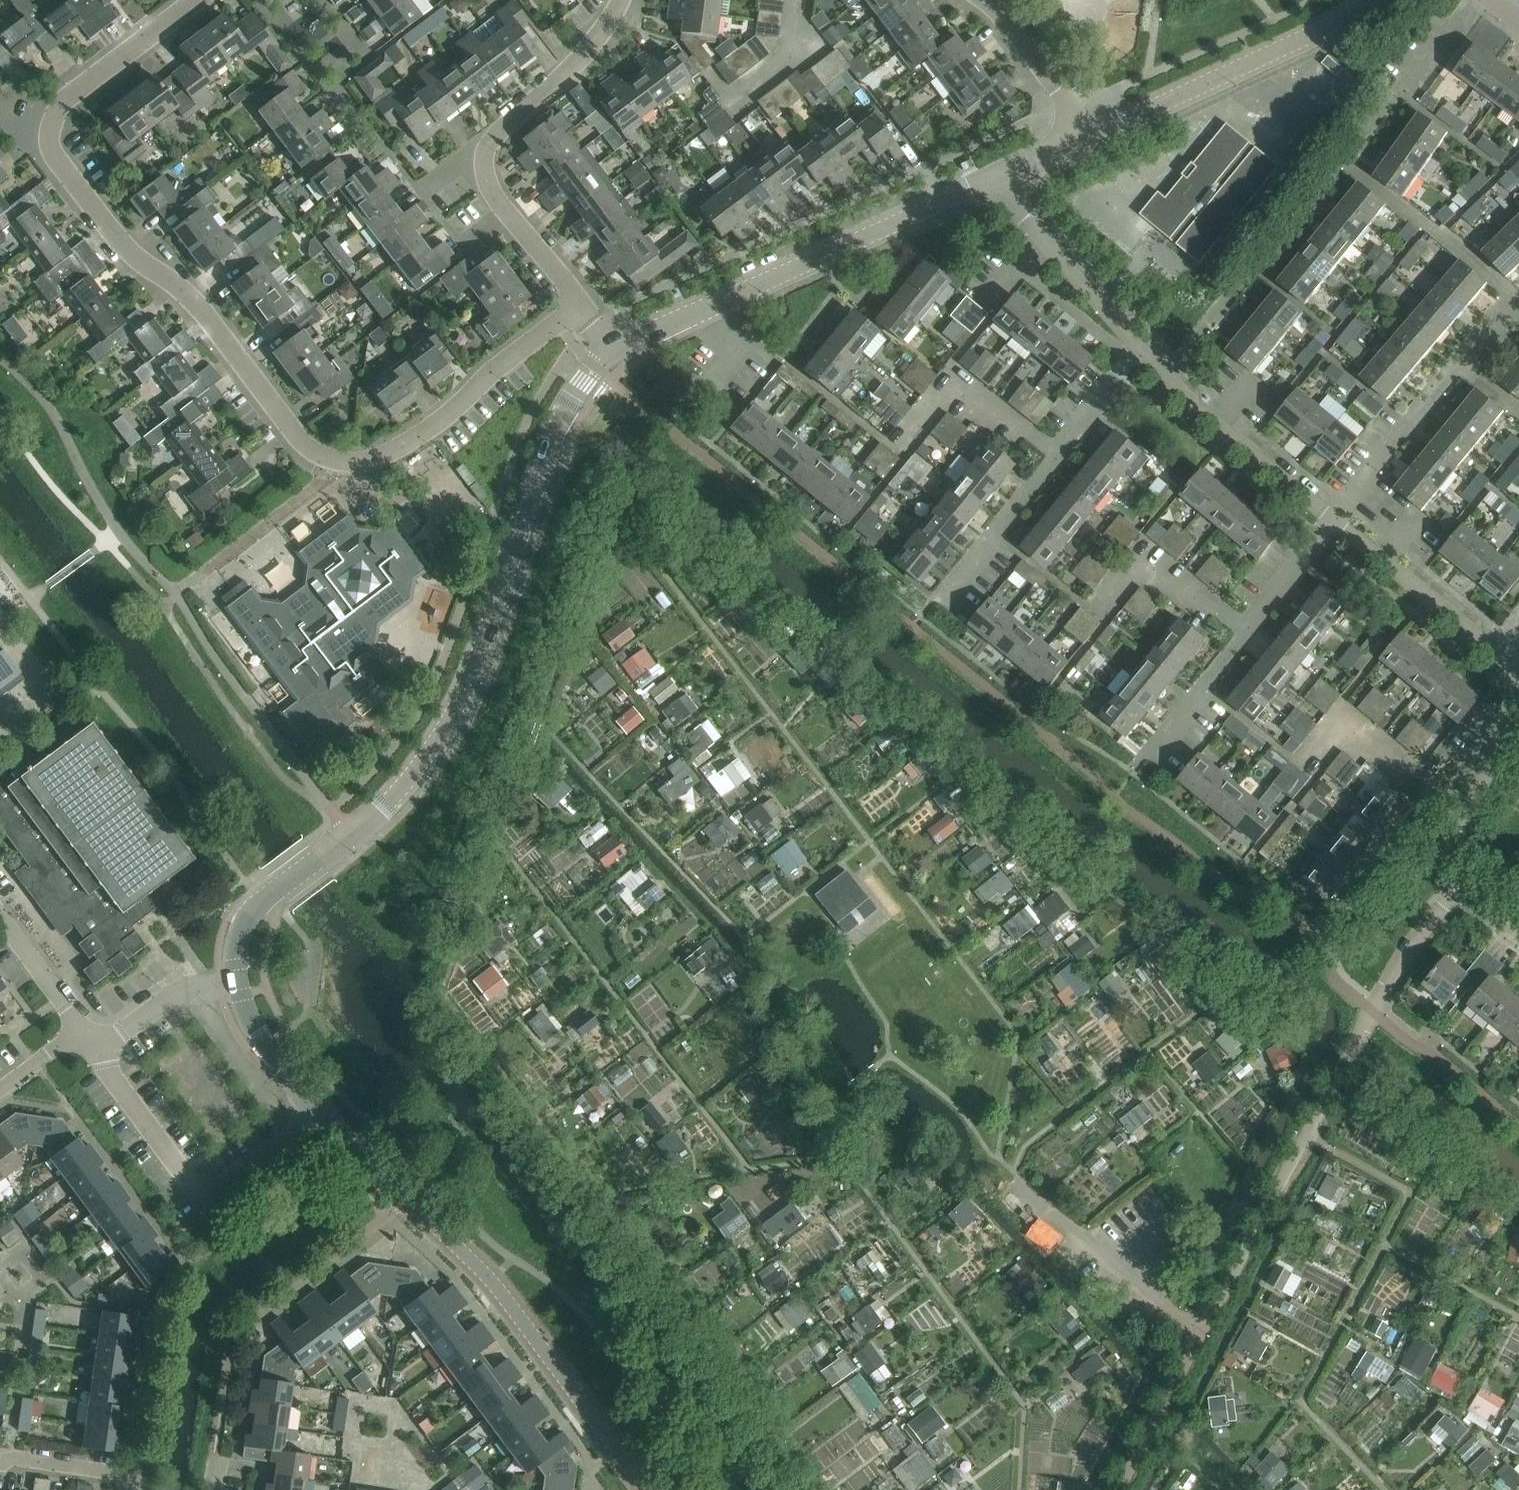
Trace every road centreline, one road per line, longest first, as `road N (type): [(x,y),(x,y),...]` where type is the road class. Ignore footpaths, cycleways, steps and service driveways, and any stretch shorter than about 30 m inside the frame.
road 1 (residential): [(580,304),(394,449),(354,461),(307,446),(187,294),(141,262),(51,147),(58,110),(70,96),(204,0)]
road 2 (tertiary): [(619,345),(566,405),(450,717),(383,807),(253,909),(236,952),(237,984)]
road 3 (residential): [(1198,1338),(1389,979),(1459,887)]
road 4 (tertiary): [(319,1112),(479,1268),(652,1489)]
road 5 (tertiary): [(1005,173),(619,345)]
road 6 (residential): [(580,304),(488,189),(484,166),(487,149),(586,55),(622,0)]
road 7 (residential): [(98,1051),(204,1197),(319,1112)]
road 8 (residential): [(942,596),(1142,350)]
road 9 (tertiary): [(1088,138),(1372,0)]
road 10 (residential): [(1150,752),(1334,519)]
road 11 (residential): [(1334,519),(1450,374),(1518,310)]
road 12 (residential): [(1334,519),(1190,401),(1142,350)]
road 13 (residential): [(1513,667),(1334,519)]
road 14 (residential): [(1142,350),(1056,252),(1005,173)]
road 15 (residential): [(1459,887),(1451,836),(1518,716)]
road 16 (residential): [(1088,138),(986,0)]
road 17 (residential): [(98,1051),(180,994),(237,984)]
road 18 (tertiary): [(237,984),(256,1035),(319,1112)]
road 19 (residential): [(356,116),(259,0)]
road 20 (residential): [(134,1489),(118,1474),(13,1457),(0,1463)]
road 21 (residential): [(83,1032),(0,917)]

